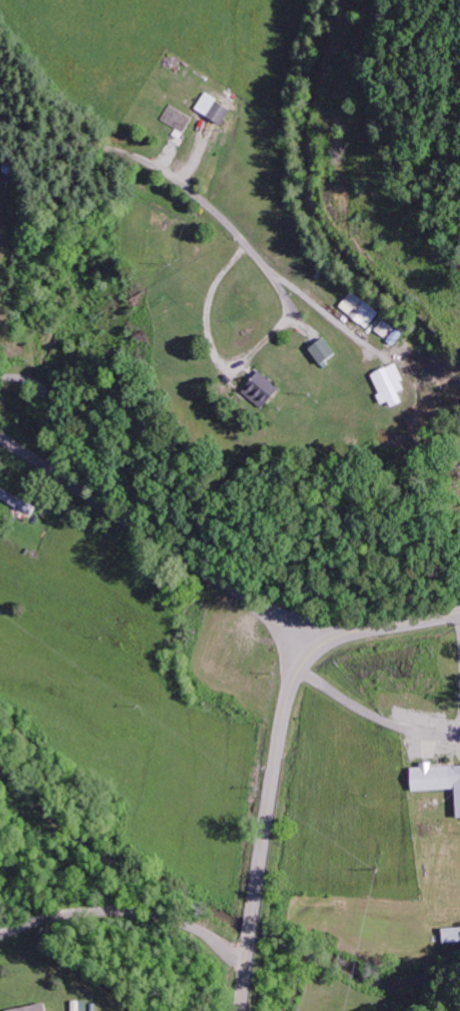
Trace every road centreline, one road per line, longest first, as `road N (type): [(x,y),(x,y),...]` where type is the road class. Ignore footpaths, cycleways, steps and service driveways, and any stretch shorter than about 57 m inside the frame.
road 1 (secondary): [(240,1010),(278,741),(301,666),(352,632),(459,614)]
road 2 (residential): [(324,645),(0,427)]
road 3 (residential): [(0,116),(128,153),(174,176),(251,249),(306,326)]
road 4 (residential): [(92,488),(51,397),(34,383),(0,376)]

